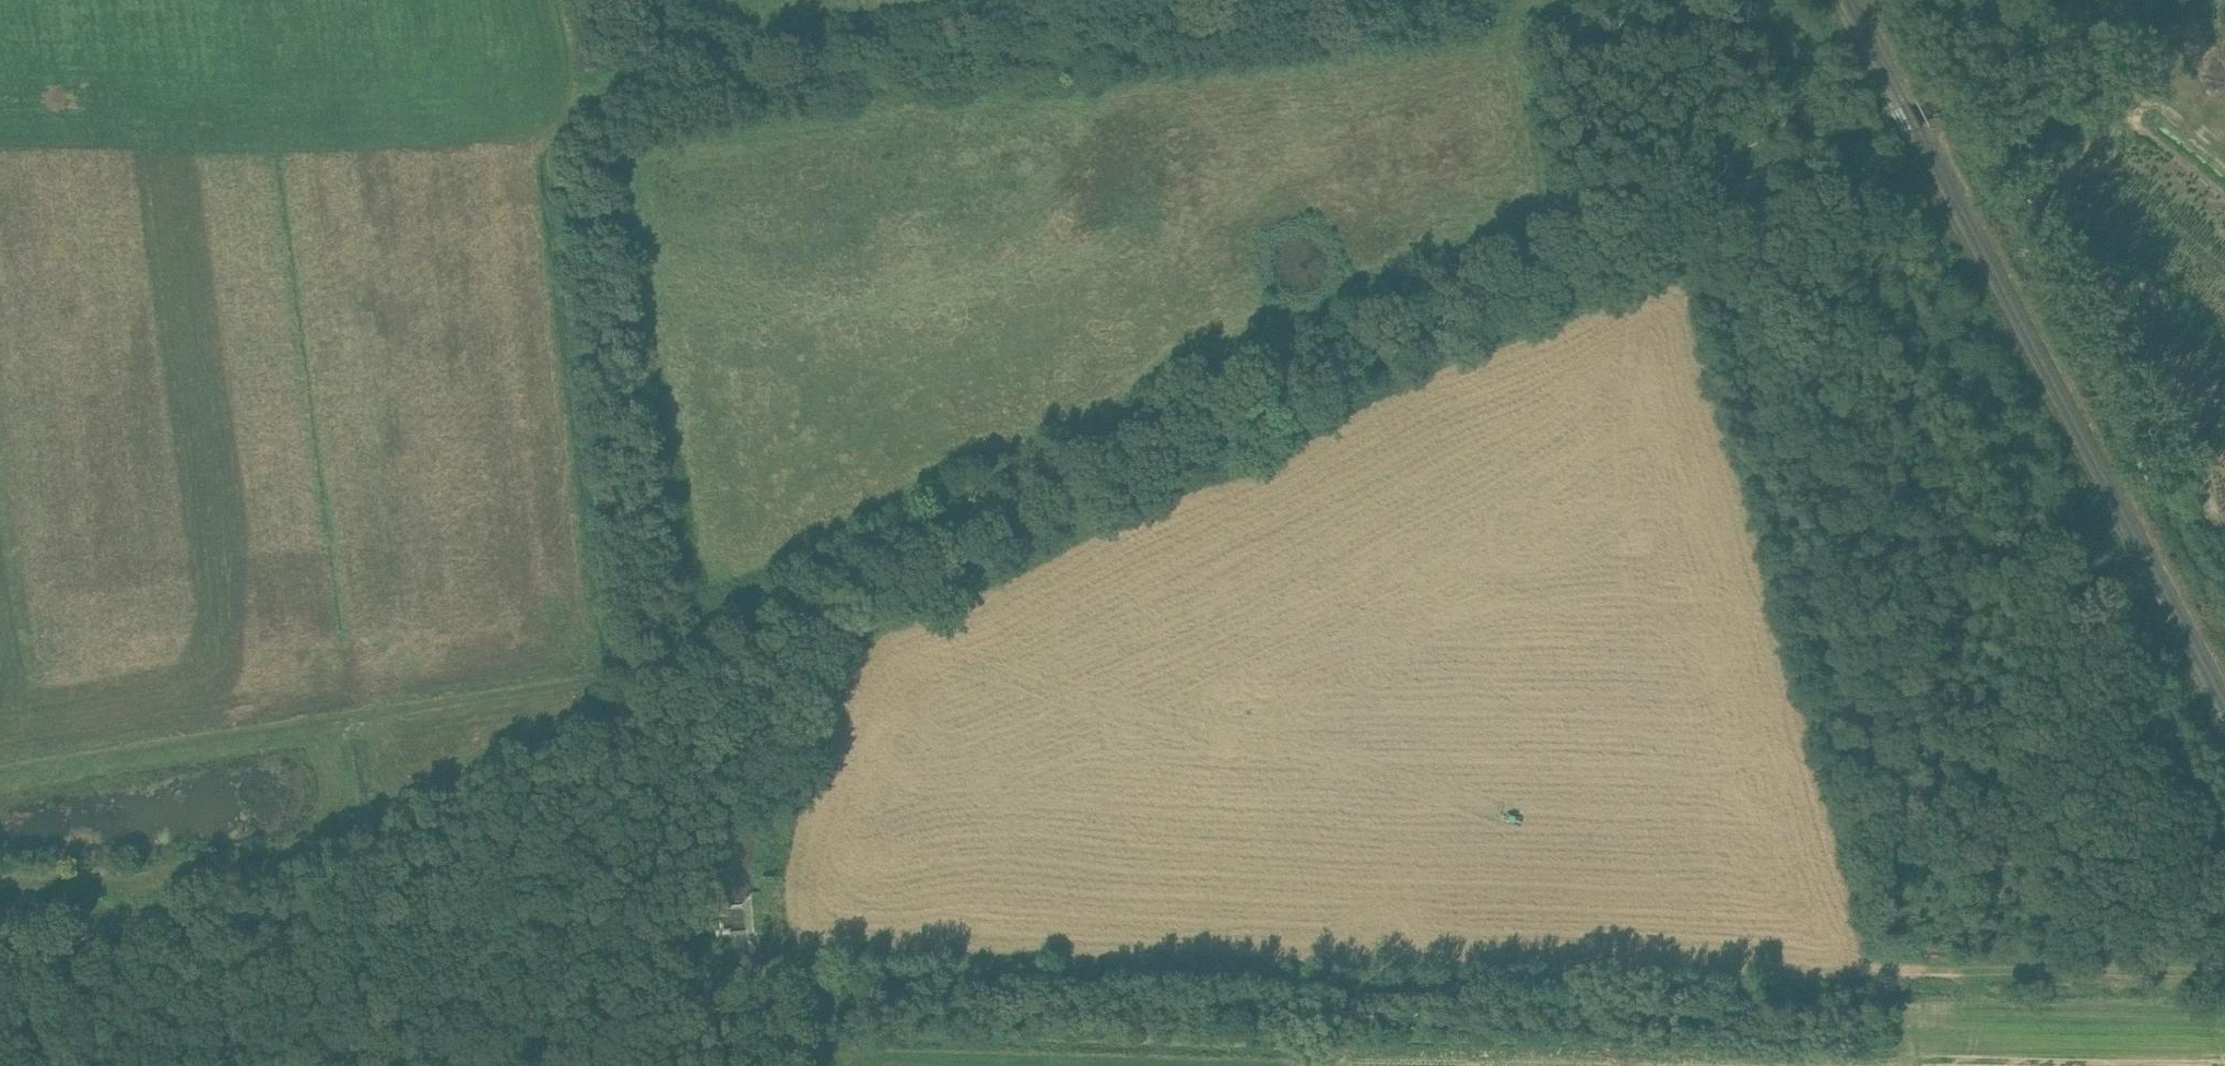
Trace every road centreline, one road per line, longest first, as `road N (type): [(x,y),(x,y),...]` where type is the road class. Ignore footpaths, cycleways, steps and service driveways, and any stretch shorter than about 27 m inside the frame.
road 1 (track): [(0,931),(717,940)]
road 2 (track): [(1887,971),(2224,978)]
road 3 (track): [(1765,0),(1794,55),(1798,97),(1729,143),(1728,162)]
road 4 (track): [(802,1065),(772,935)]

